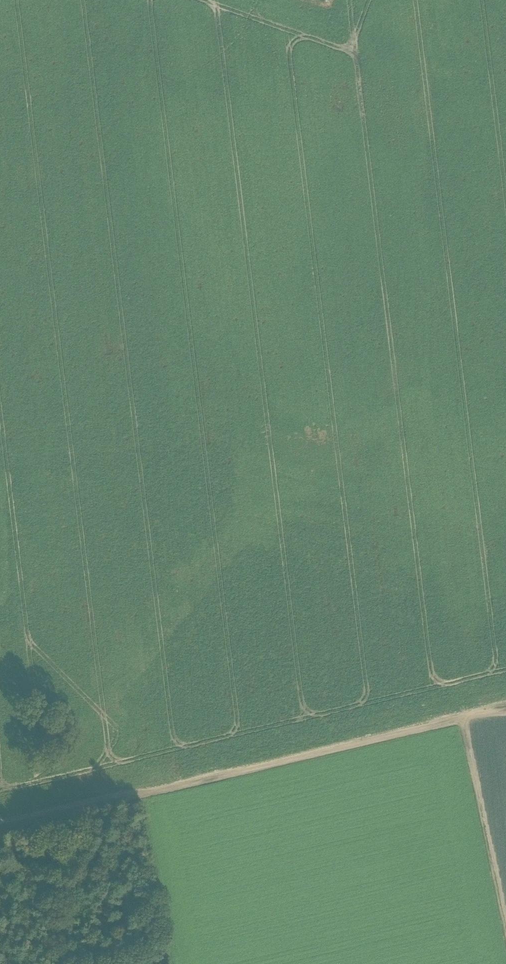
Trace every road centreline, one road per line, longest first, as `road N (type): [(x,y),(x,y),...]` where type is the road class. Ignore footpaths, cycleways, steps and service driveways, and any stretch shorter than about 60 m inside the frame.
road 1 (track): [(0,829),(505,709)]
road 2 (track): [(463,718),(505,934)]

